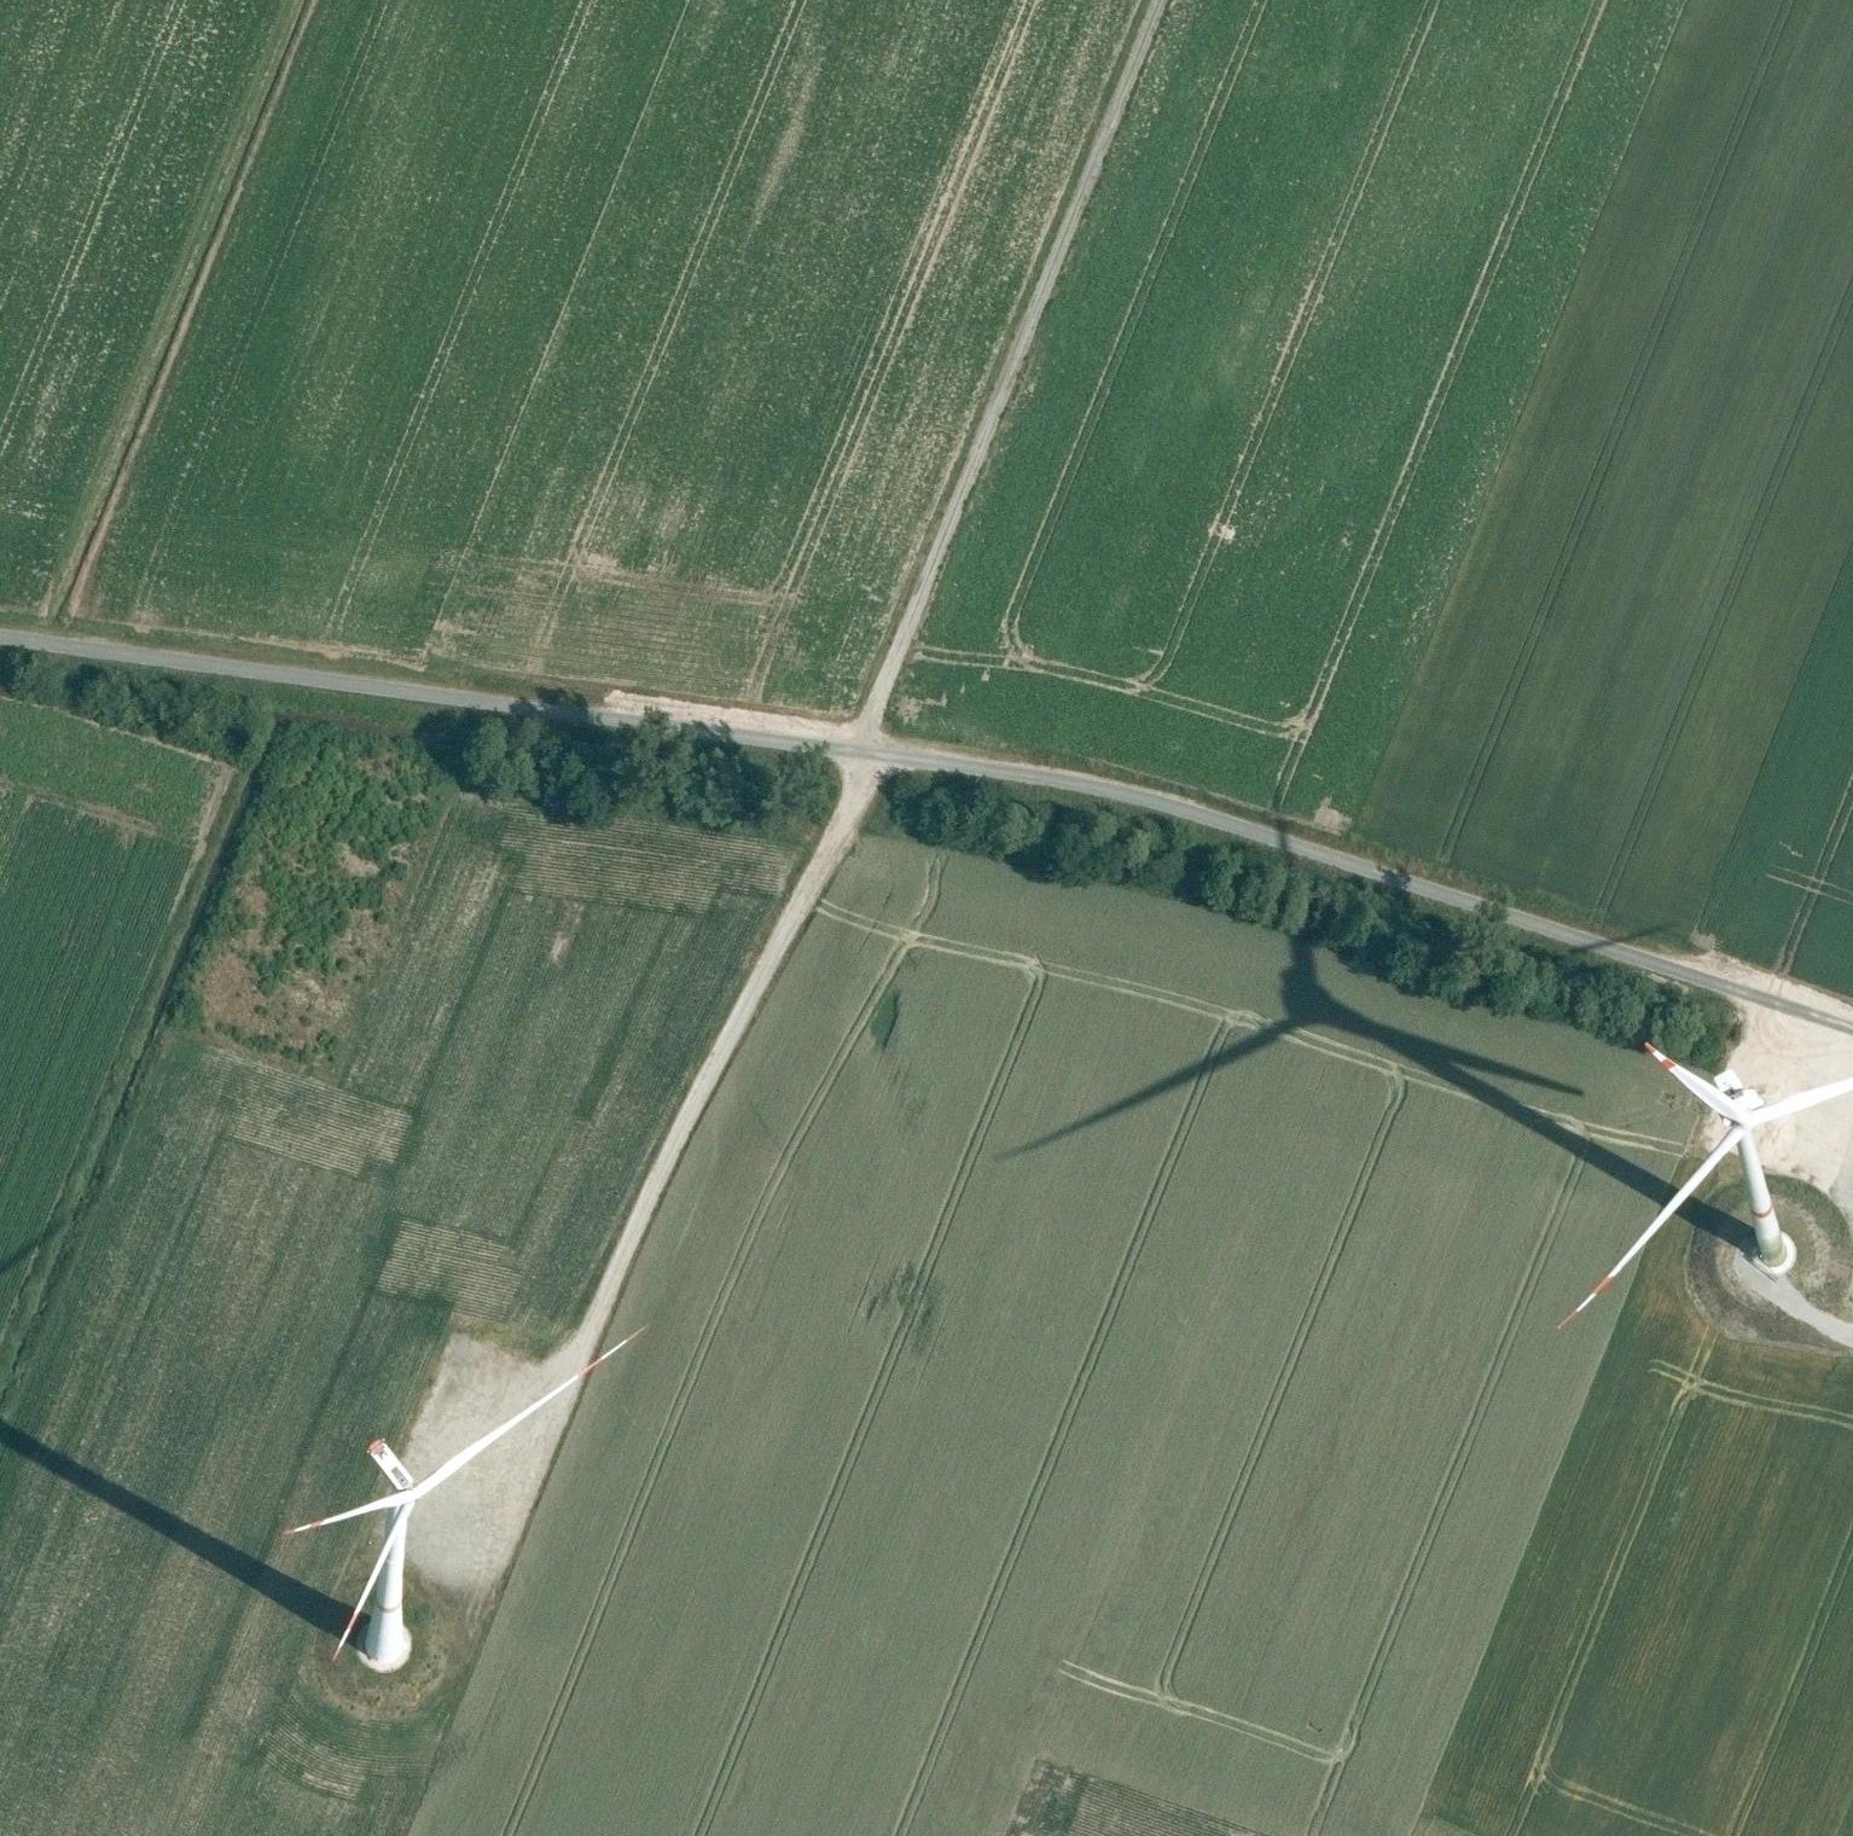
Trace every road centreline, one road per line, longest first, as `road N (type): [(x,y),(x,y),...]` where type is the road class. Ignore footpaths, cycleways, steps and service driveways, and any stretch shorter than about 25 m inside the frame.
road 1 (unclassified): [(1852,1034),(893,737),(0,630)]
road 2 (track): [(893,737),(555,1394),(470,1527)]
road 3 (track): [(1169,0),(876,736)]

